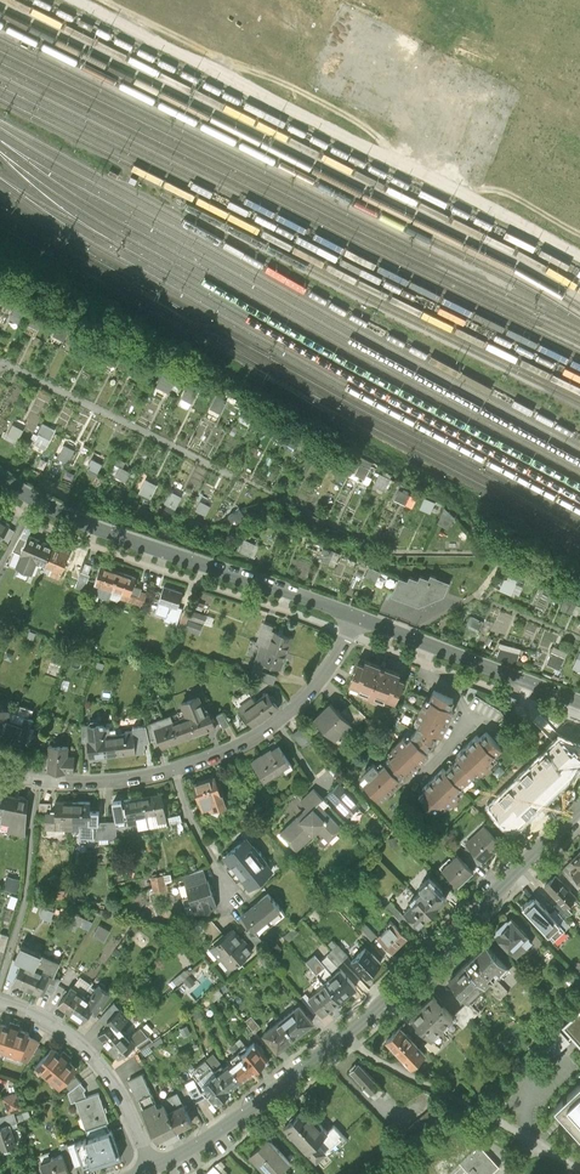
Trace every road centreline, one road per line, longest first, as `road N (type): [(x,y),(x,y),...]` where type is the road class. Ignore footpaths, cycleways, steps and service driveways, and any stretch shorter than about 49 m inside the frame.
road 1 (residential): [(154,1169),(343,1035),(579,807)]
road 2 (residential): [(0,777),(108,785),(174,772),(246,745),(314,691),(359,617)]
road 3 (tertiary): [(0,480),(97,529),(359,617)]
road 4 (tertiary): [(359,617),(579,705)]
road 5 (residential): [(154,1169),(95,1064),(55,1028),(0,1003)]

